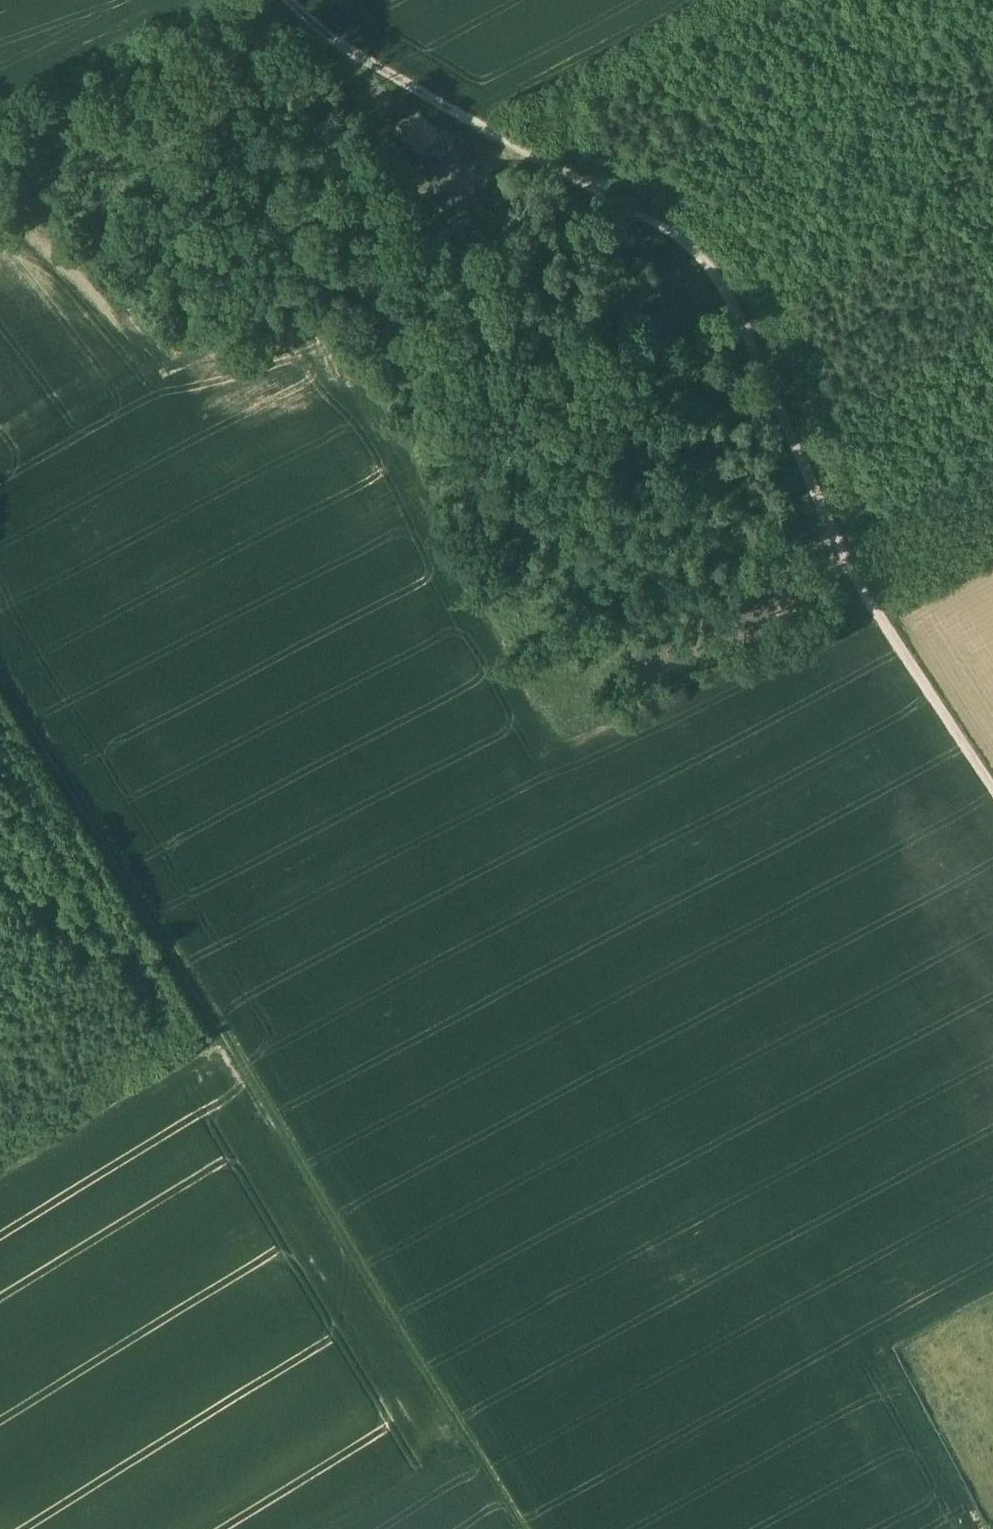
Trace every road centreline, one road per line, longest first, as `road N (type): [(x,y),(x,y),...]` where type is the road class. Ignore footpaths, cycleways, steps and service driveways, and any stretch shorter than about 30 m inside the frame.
road 1 (track): [(992,783),(842,536),(764,348),(713,264),(383,77),(290,0)]
road 2 (track): [(0,651),(523,1528)]

